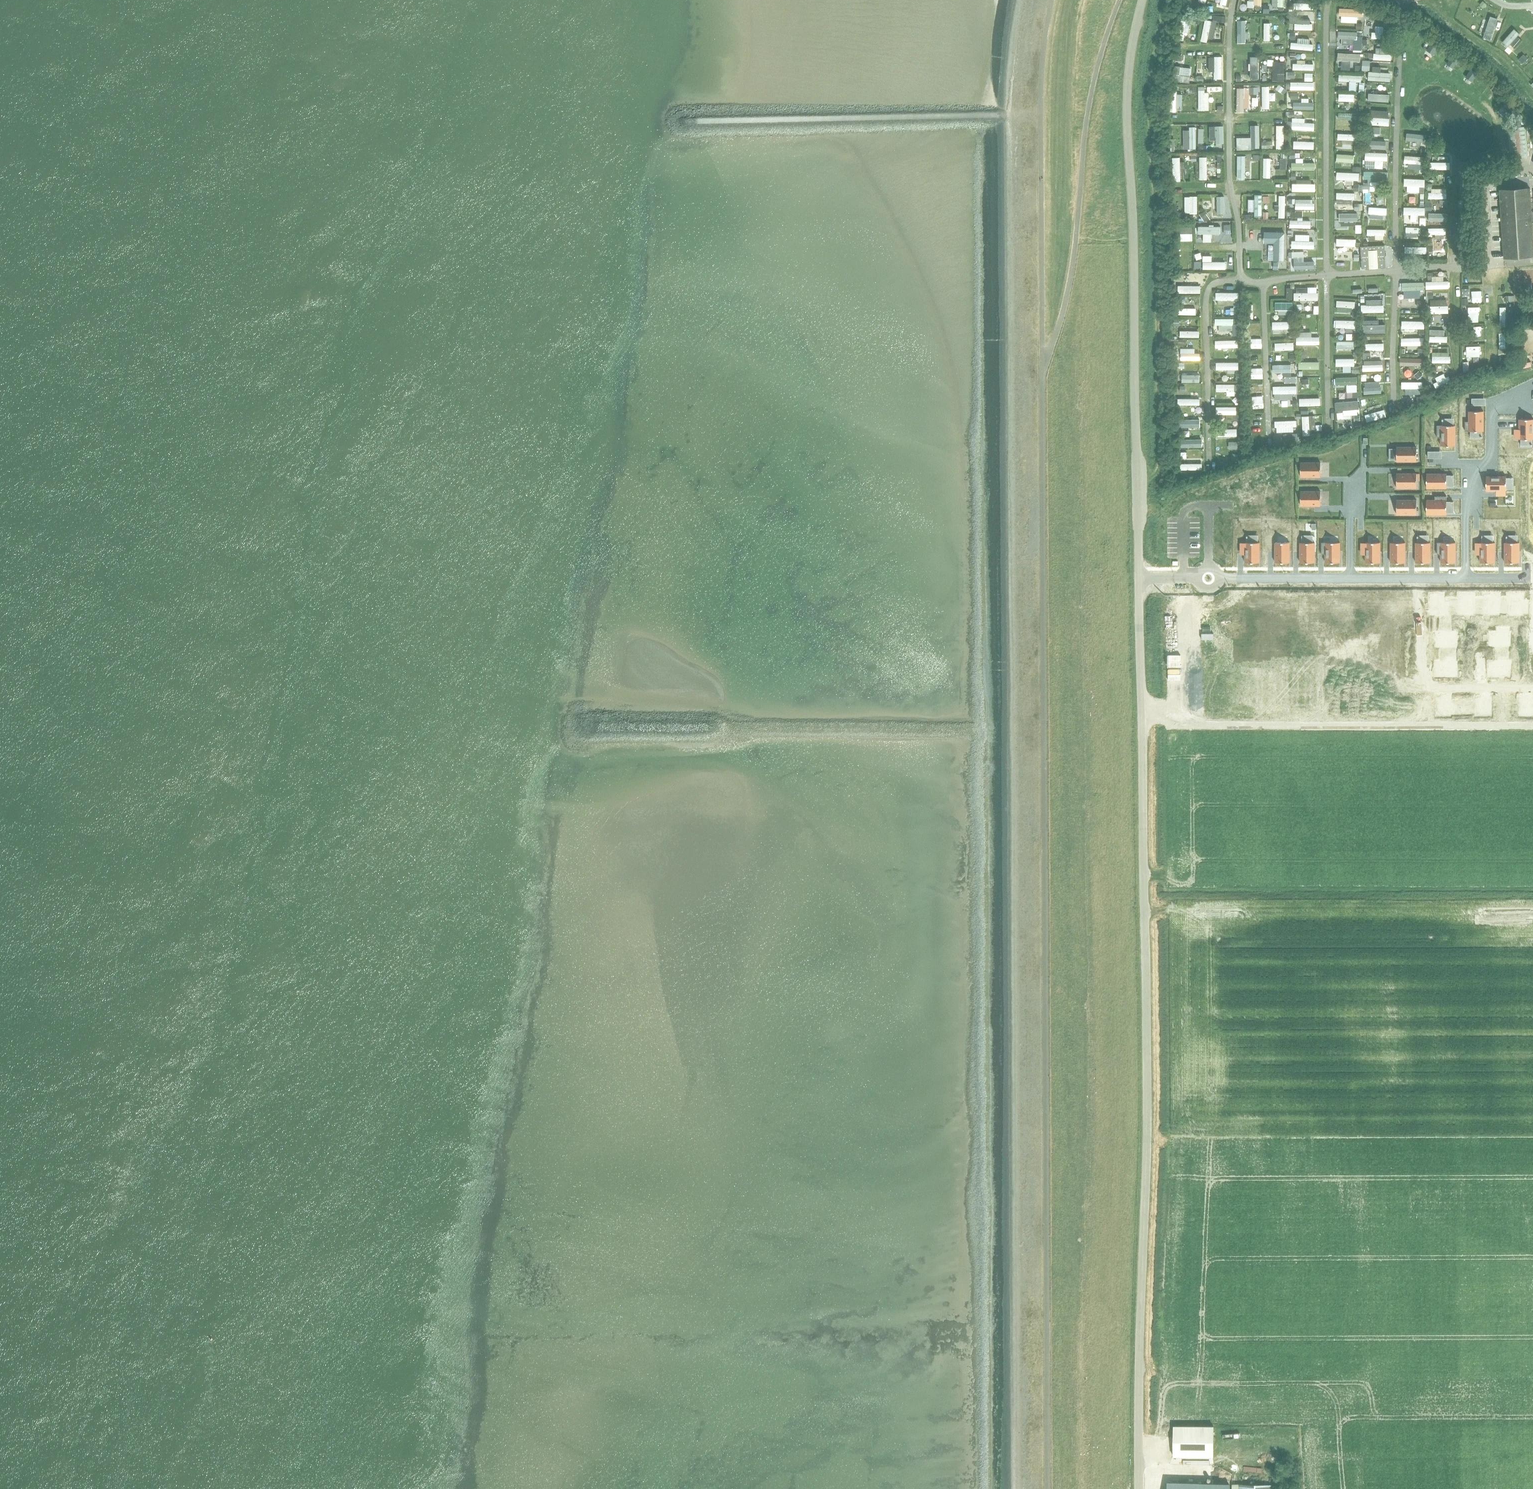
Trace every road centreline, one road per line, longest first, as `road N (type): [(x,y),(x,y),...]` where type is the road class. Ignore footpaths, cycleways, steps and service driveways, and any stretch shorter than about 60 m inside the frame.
road 1 (tertiary): [(1139,1488),(1149,1140),(1129,80),(1143,0)]
road 2 (residential): [(1237,0),(1231,185),(1241,219),(1241,278)]
road 3 (residential): [(1332,0),(1328,277)]
road 4 (residential): [(1241,278),(1209,298),(1211,448)]
road 5 (residential): [(1328,277),(1332,425)]
road 6 (residential): [(1532,171),(1489,181),(1488,266)]

